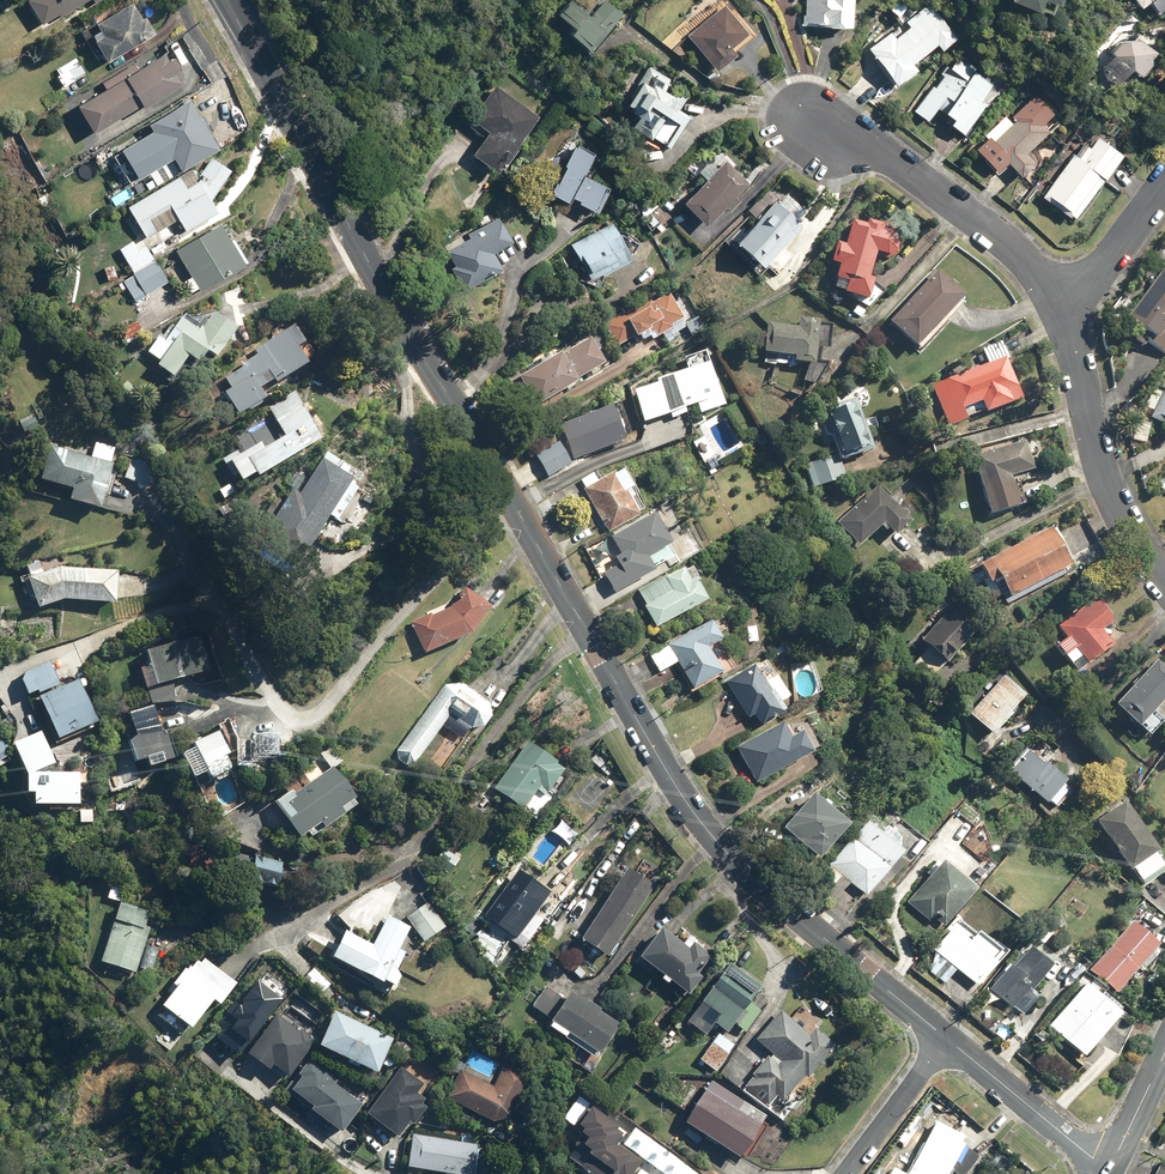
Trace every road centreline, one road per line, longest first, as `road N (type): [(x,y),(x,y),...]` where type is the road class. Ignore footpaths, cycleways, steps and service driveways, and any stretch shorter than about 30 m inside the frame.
road 1 (residential): [(948,1038),(741,865),(673,782),(326,186),(227,0)]
road 2 (residential): [(1060,305),(1015,250),(889,155),(805,117)]
road 3 (residential): [(1164,585),(1109,490),(1060,305)]
road 4 (residential): [(1107,1170),(948,1038)]
road 5 (residential): [(948,1038),(846,1173)]
road 6 (residential): [(1060,305),(1098,273),(1164,182)]
road 7 (residential): [(1164,1050),(1107,1170)]

